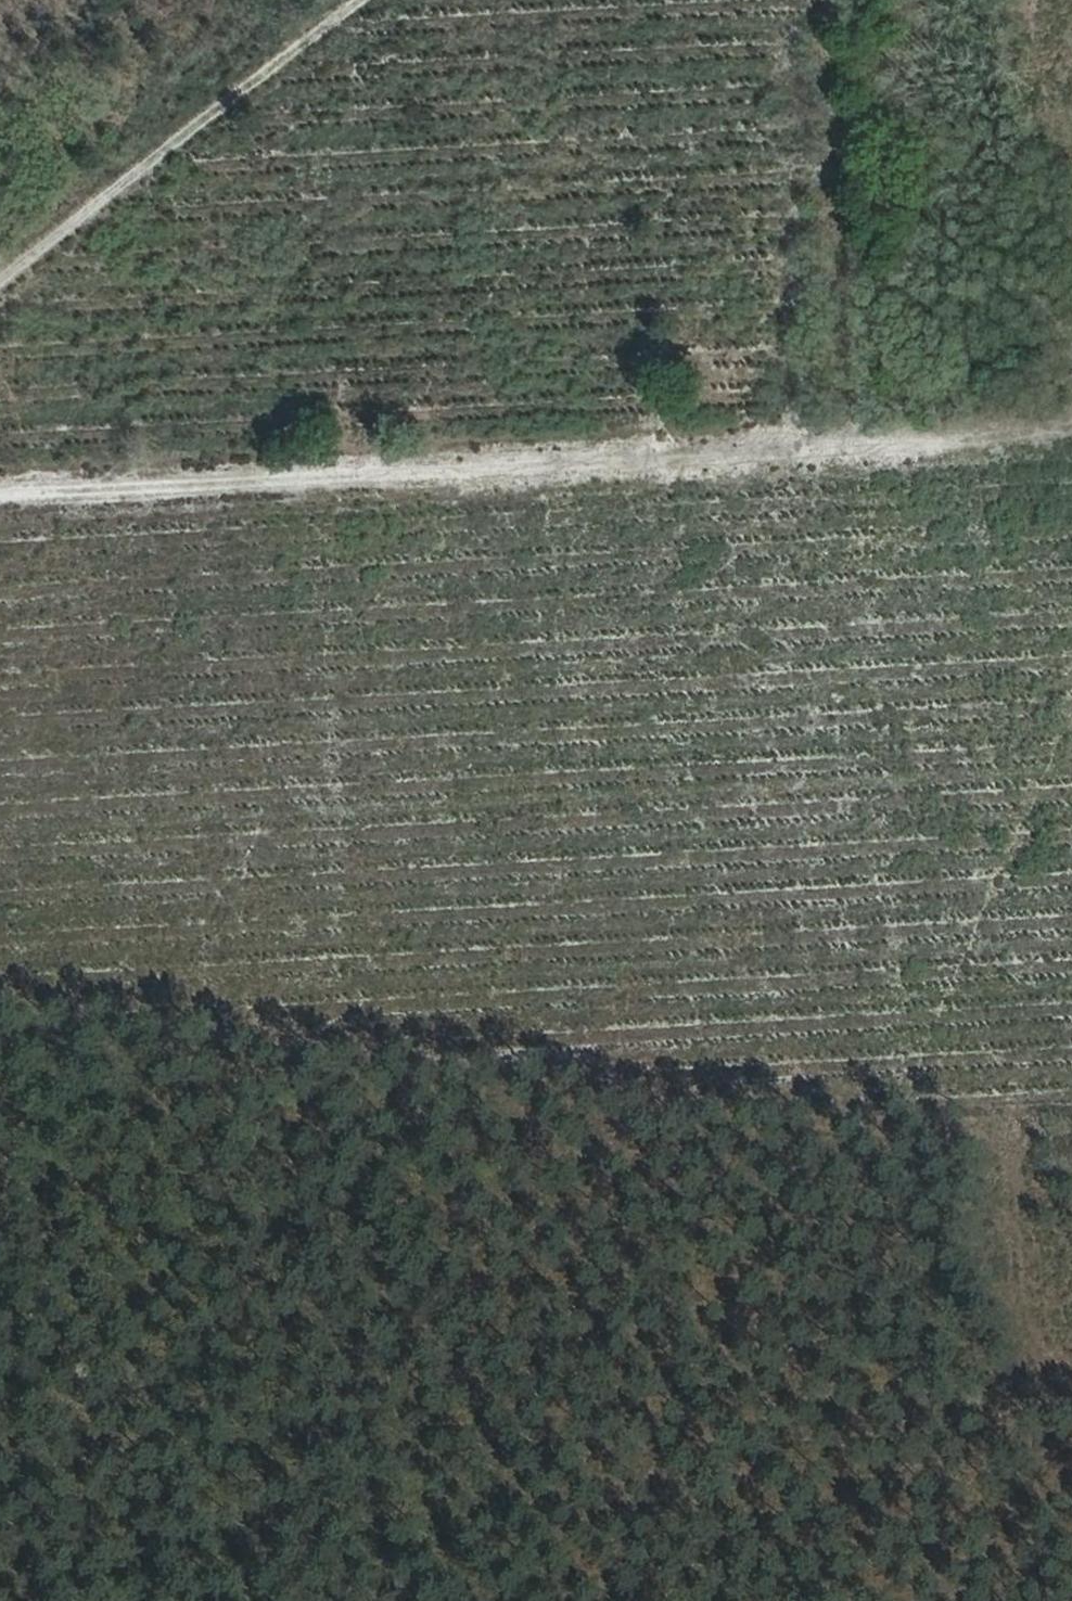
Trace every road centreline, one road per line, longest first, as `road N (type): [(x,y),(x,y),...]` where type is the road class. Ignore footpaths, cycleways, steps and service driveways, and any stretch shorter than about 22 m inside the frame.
road 1 (track): [(1071,423),(0,491)]
road 2 (track): [(364,0),(0,277)]

